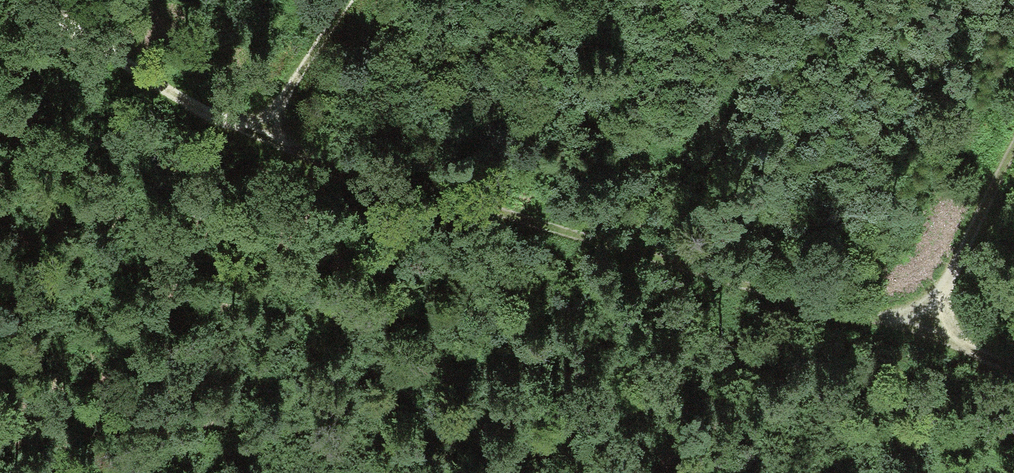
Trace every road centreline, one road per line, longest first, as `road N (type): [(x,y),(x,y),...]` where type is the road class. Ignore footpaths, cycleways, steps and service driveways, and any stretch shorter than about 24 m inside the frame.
road 1 (track): [(920,331),(750,290),(319,164),(269,137),(347,0)]
road 2 (track): [(1013,363),(920,331),(1013,143)]
road 3 (track): [(269,137),(154,85),(34,0)]

